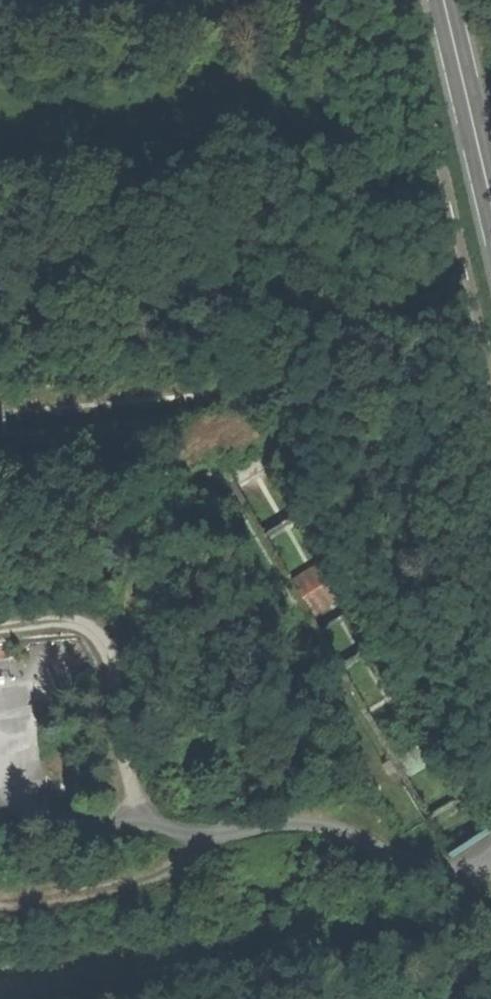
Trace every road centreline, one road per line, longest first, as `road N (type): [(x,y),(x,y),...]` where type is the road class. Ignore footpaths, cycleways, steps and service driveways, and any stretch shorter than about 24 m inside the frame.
road 1 (track): [(117,782),(118,679),(108,642),(82,620),(0,627)]
road 2 (secondary): [(490,190),(446,0)]

